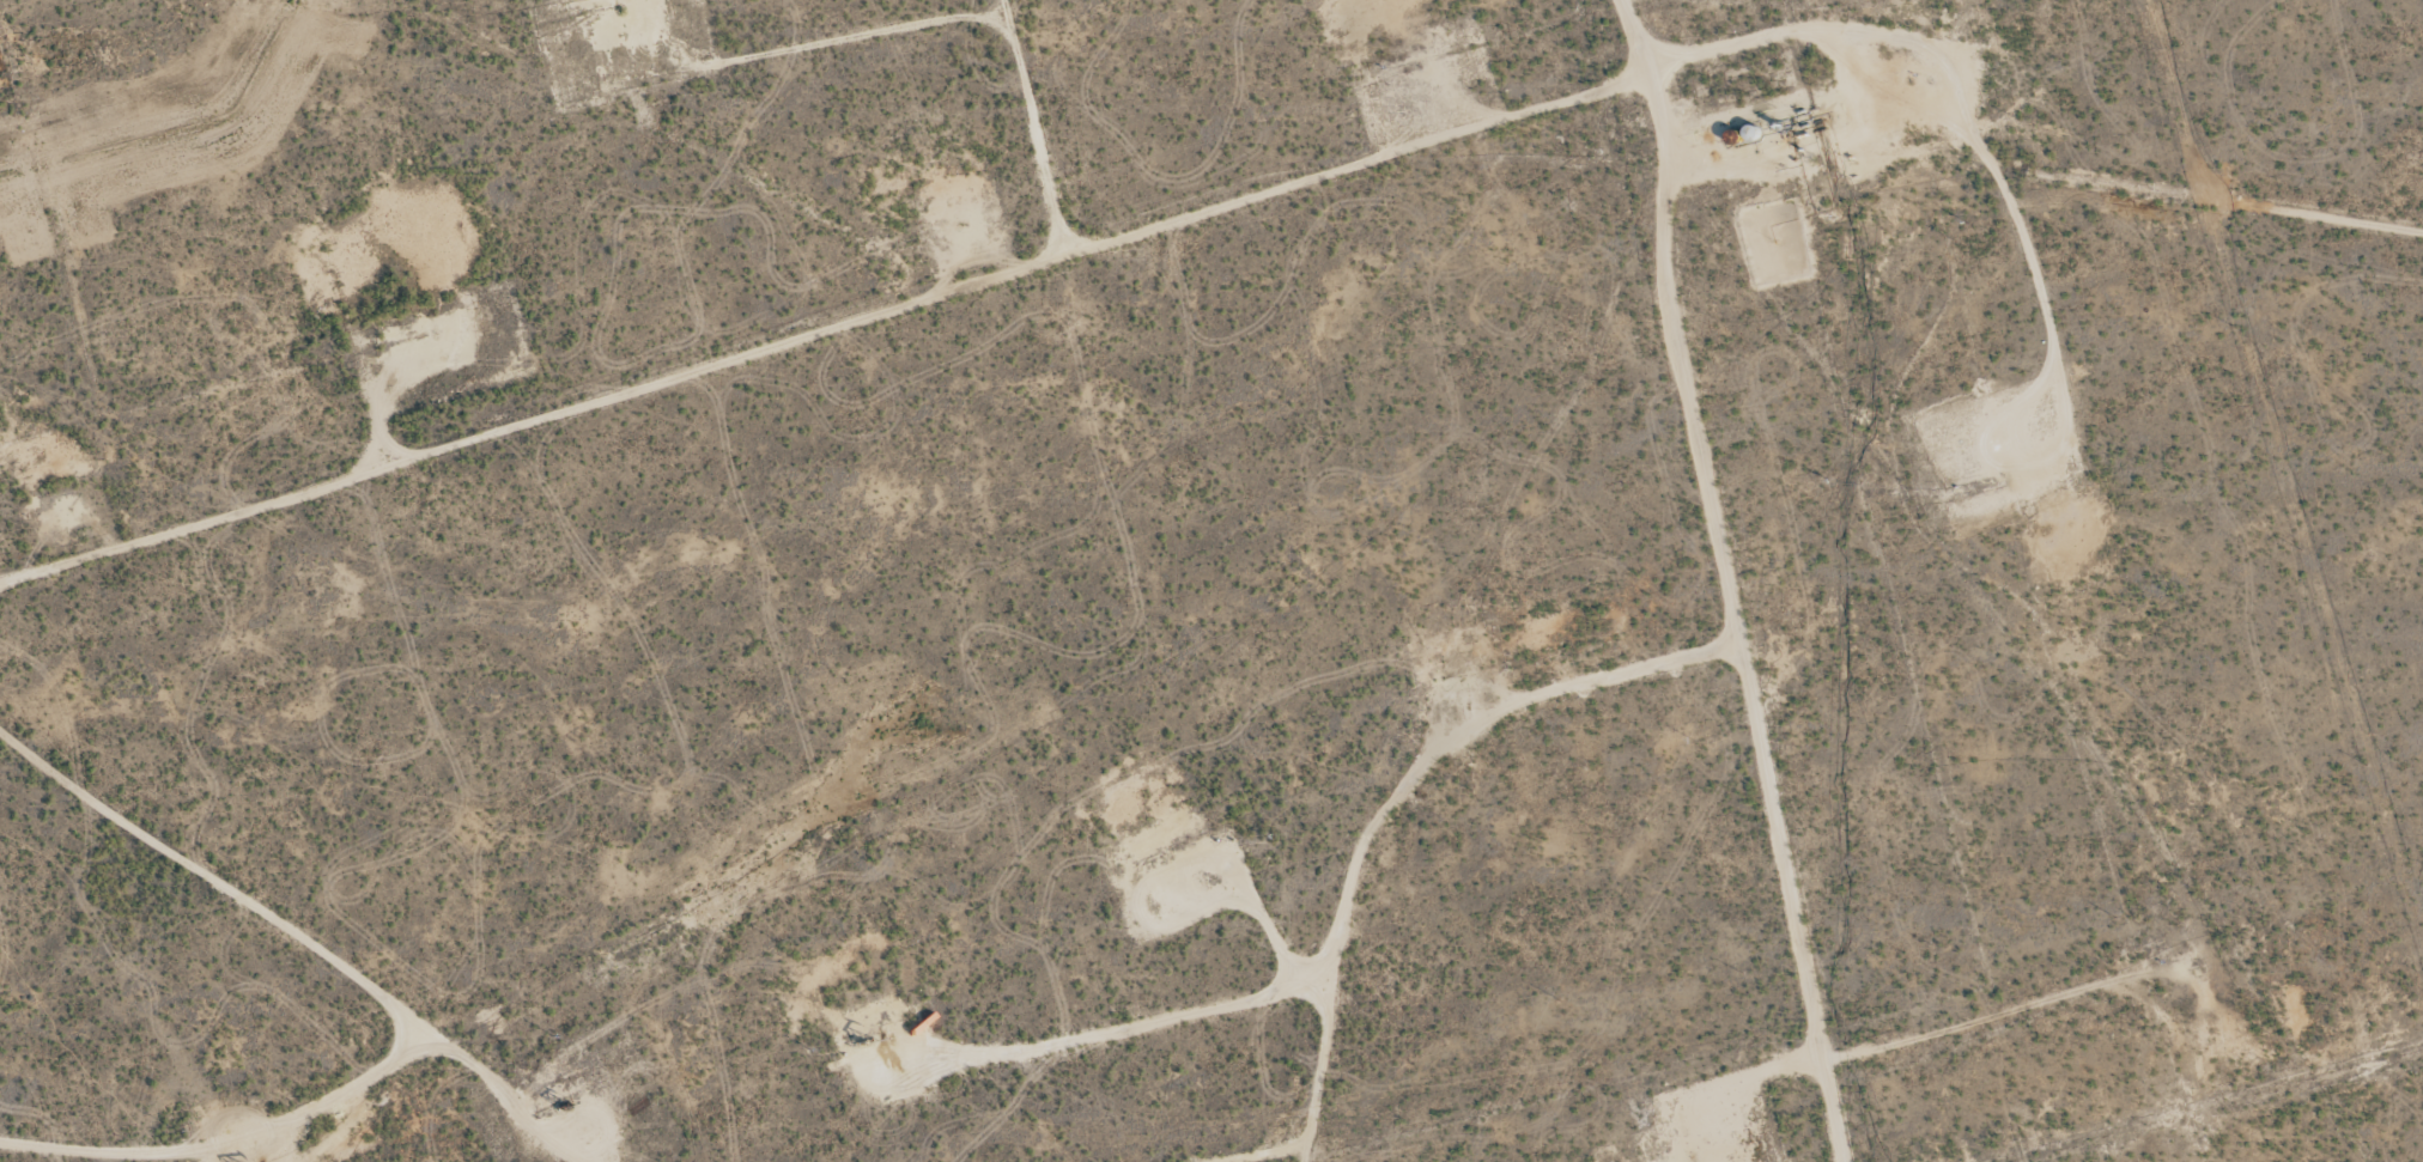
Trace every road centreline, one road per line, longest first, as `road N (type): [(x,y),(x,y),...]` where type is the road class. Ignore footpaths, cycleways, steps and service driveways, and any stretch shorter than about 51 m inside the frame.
road 1 (track): [(615,1161),(266,870),(0,684)]

